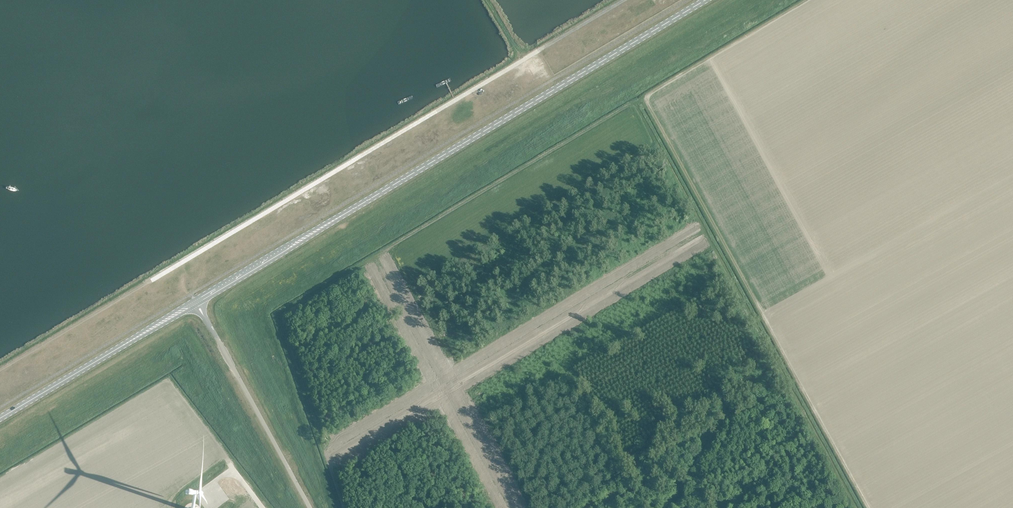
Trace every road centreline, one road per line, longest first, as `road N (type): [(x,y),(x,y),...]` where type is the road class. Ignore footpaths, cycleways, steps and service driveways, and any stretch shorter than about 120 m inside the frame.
road 1 (secondary): [(196,301),(703,0)]
road 2 (track): [(513,507),(391,289)]
road 3 (unclassified): [(309,507),(196,301)]
road 4 (secondary): [(0,417),(196,301)]
road 5 (track): [(445,387),(328,454),(344,507)]
road 6 (track): [(855,507),(794,397)]

